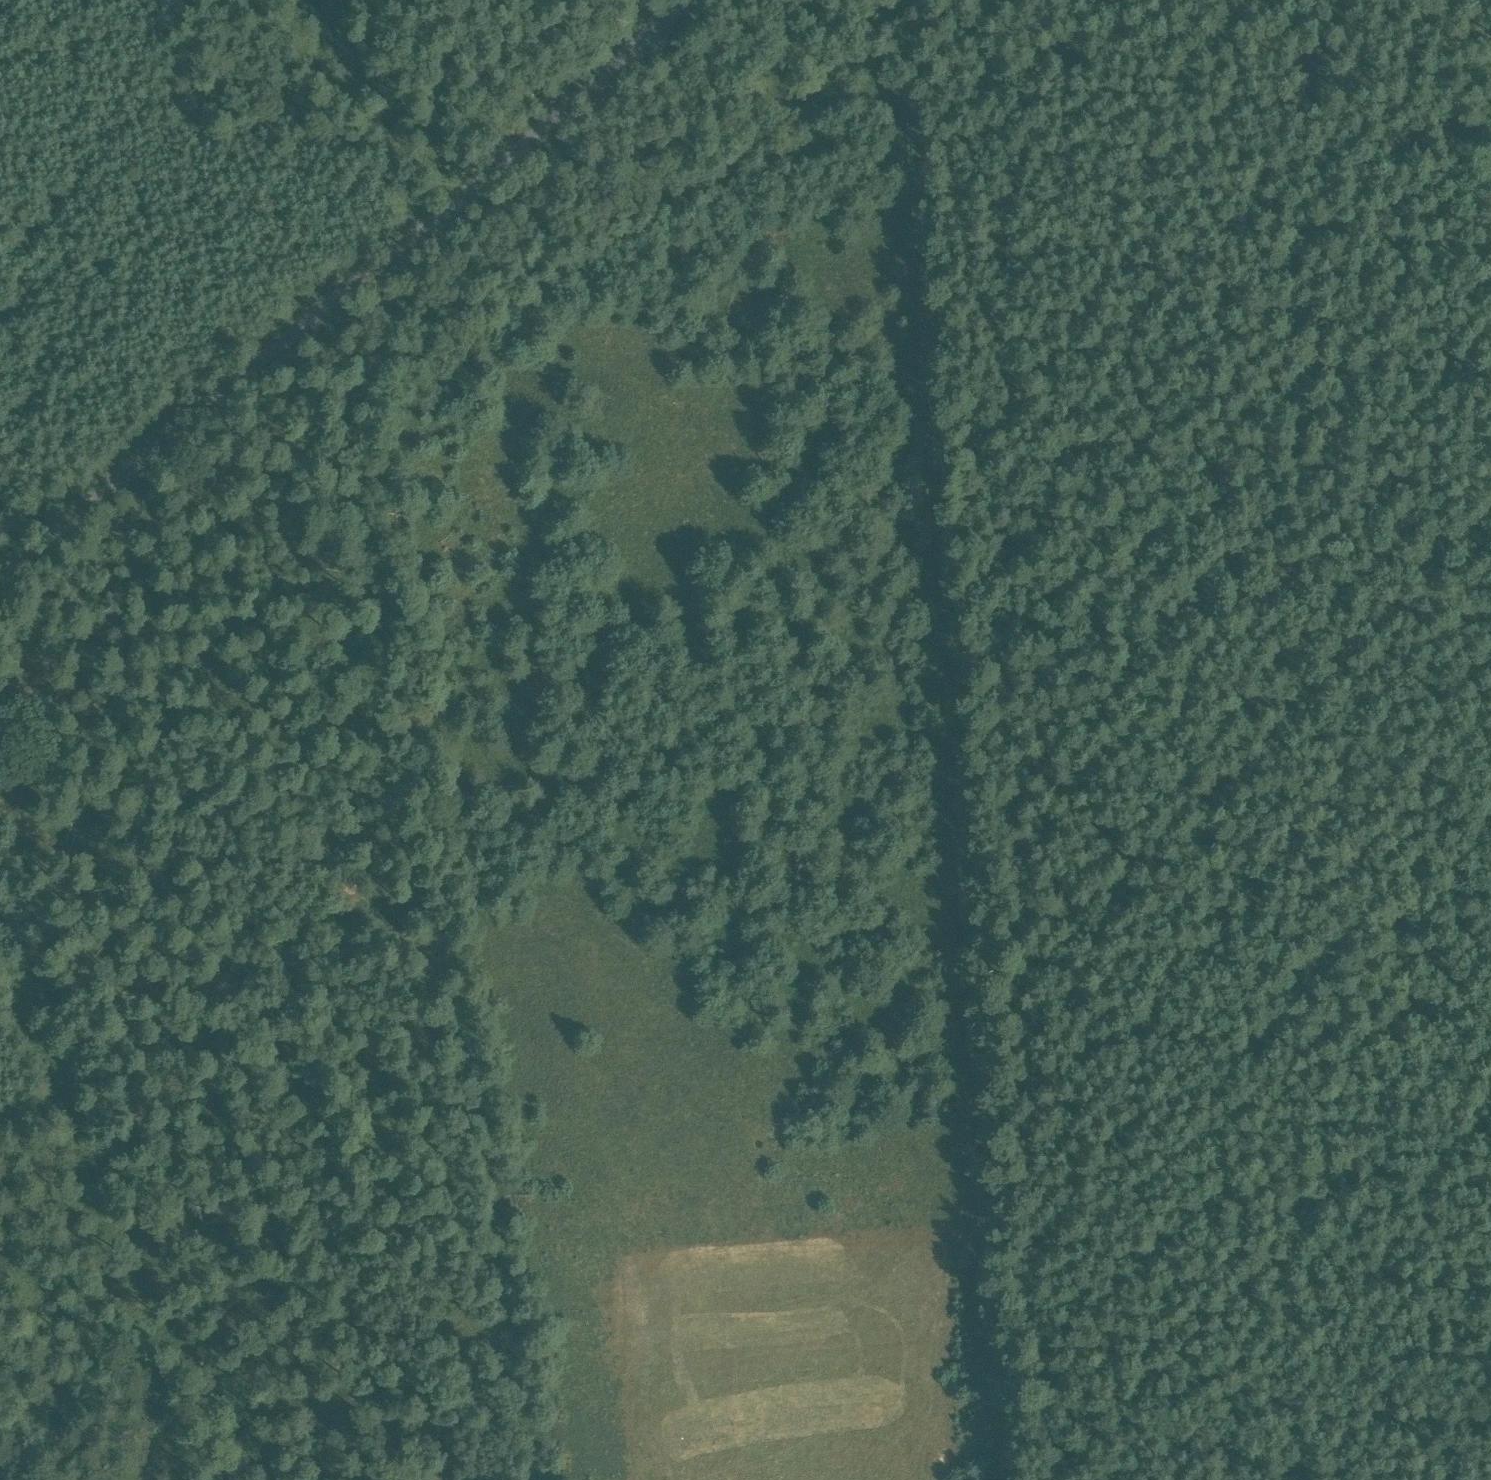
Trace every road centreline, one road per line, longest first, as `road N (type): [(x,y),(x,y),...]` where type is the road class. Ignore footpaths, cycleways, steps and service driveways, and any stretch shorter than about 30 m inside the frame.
road 1 (unclassified): [(0,582),(699,0)]

